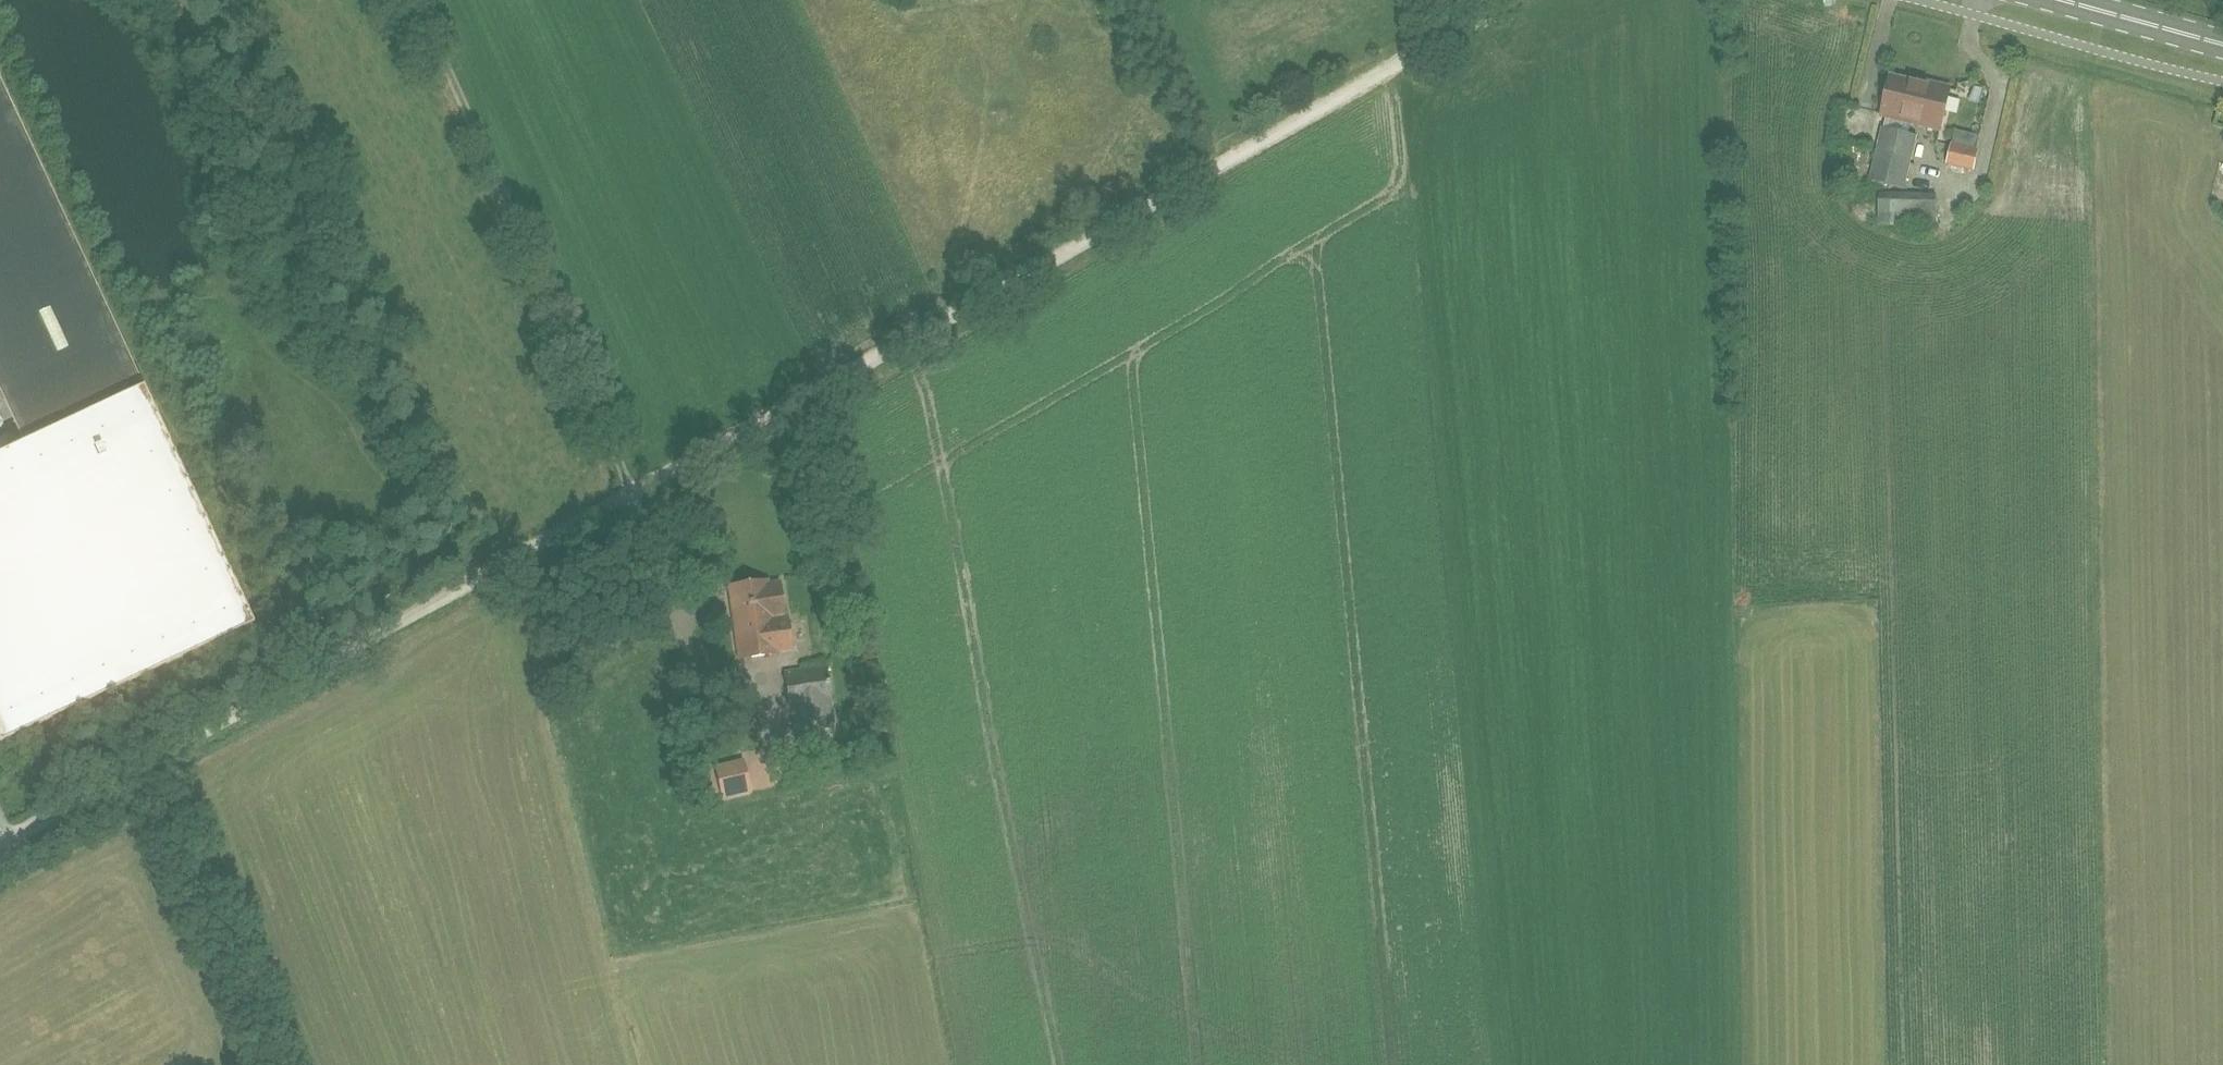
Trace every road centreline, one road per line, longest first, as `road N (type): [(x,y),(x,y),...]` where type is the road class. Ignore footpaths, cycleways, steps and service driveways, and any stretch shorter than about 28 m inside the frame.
road 1 (track): [(1513,0),(66,814)]
road 2 (primary): [(2222,45),(2057,0)]

